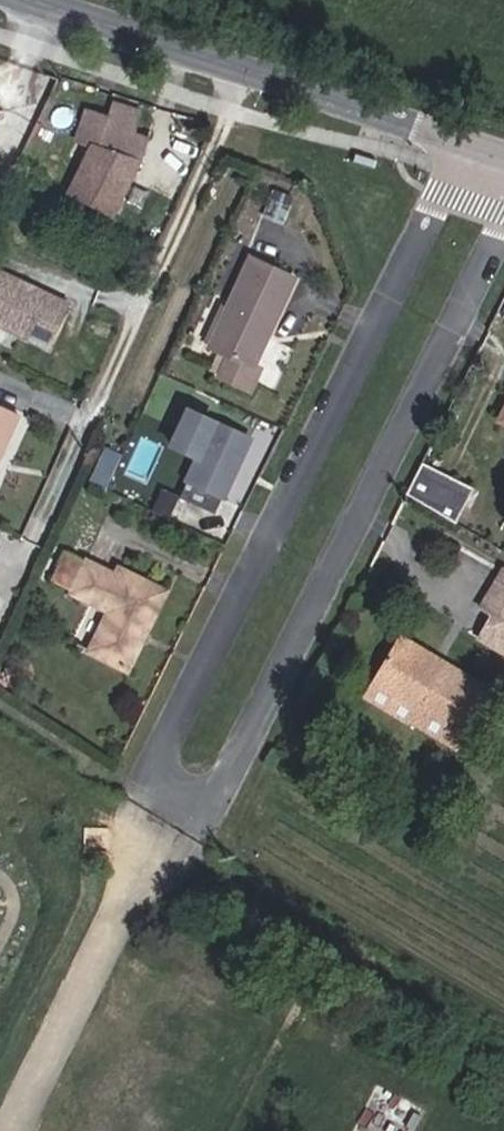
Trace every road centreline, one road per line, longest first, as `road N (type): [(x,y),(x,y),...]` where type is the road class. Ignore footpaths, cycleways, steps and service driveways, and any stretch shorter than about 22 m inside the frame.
road 1 (residential): [(469,142),(153,737),(148,755),(172,784),(207,795),(234,771),(503,229)]
road 2 (tertiary): [(35,0),(469,142)]
road 3 (track): [(162,831),(503,1033)]

